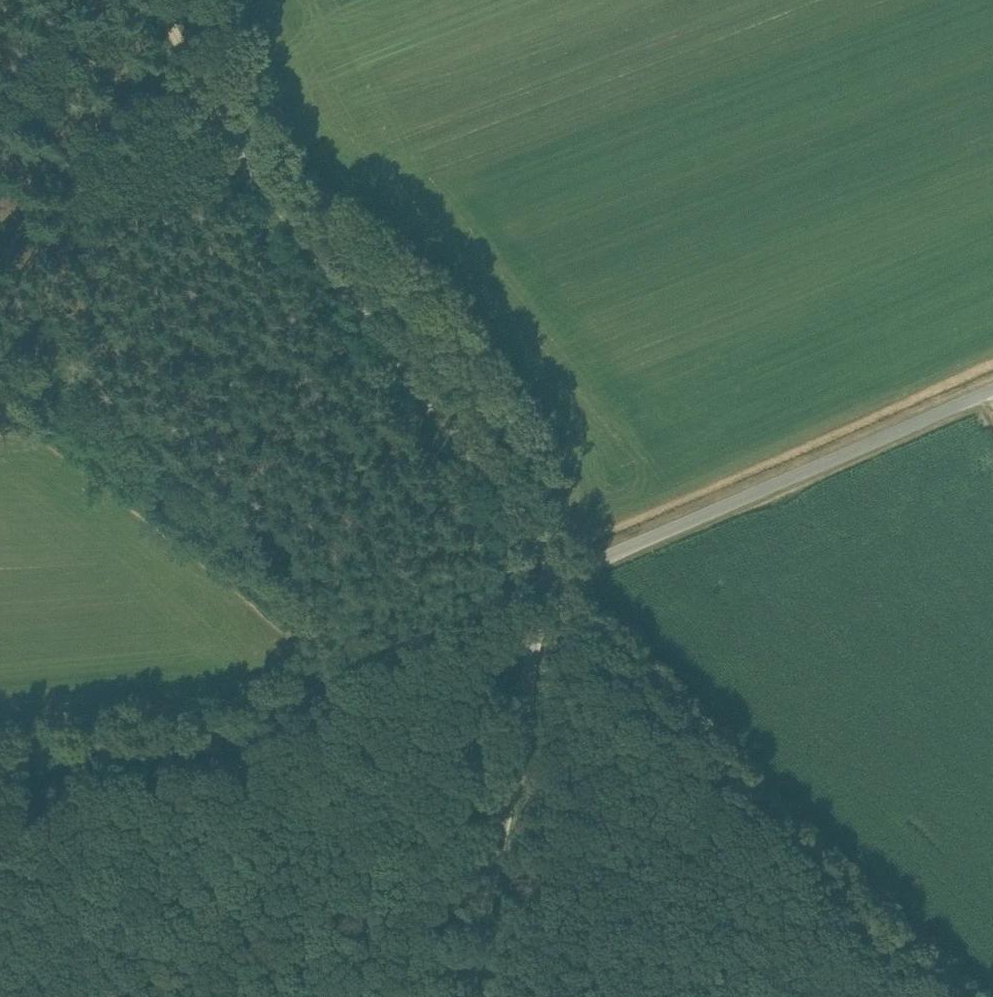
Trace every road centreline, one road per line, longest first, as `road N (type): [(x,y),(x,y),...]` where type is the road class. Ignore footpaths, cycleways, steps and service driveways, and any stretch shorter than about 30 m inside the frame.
road 1 (unclassified): [(466,996),(549,580),(992,392)]
road 2 (track): [(549,580),(549,551),(230,143),(152,0)]

